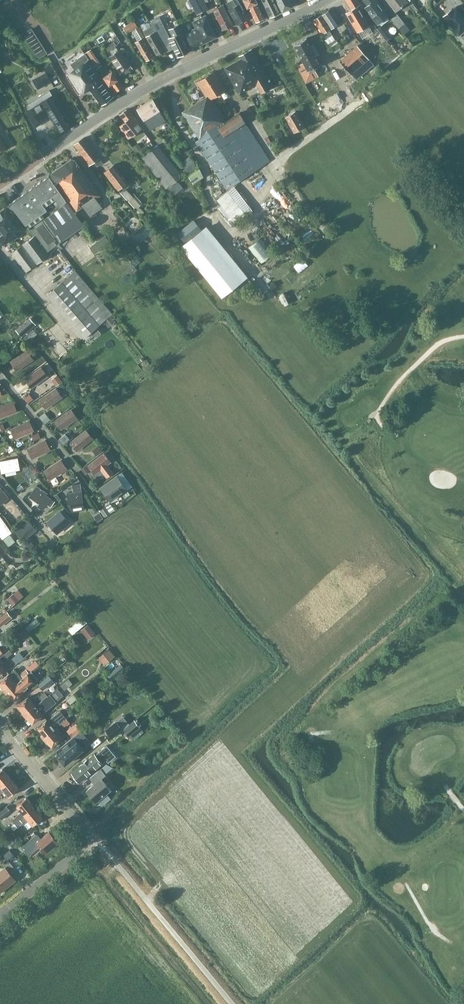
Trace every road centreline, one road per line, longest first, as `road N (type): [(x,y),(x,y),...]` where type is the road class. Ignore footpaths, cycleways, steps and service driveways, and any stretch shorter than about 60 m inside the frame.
road 1 (tertiary): [(0,183),(137,93),(324,0)]
road 2 (unclassified): [(232,1003),(107,851),(89,842)]
road 3 (residential): [(89,842),(0,723)]

